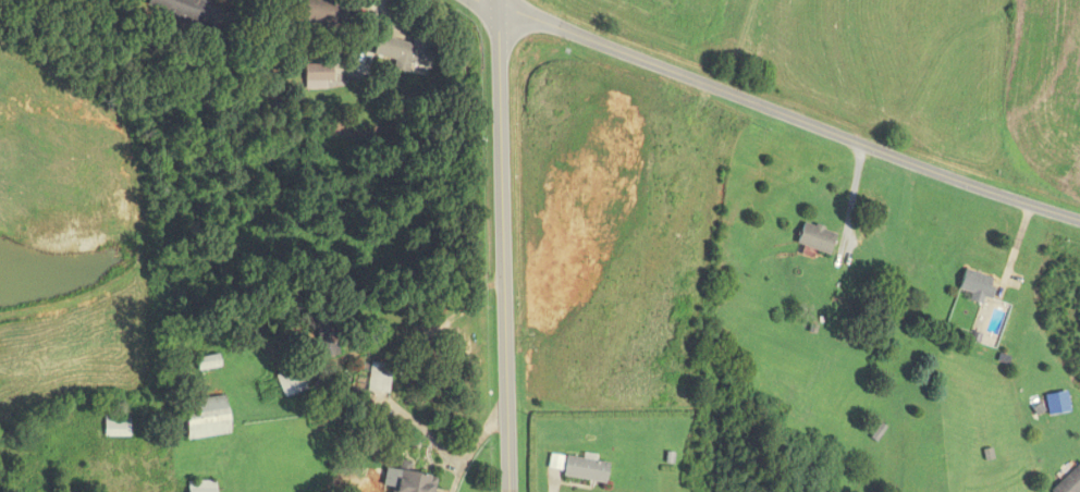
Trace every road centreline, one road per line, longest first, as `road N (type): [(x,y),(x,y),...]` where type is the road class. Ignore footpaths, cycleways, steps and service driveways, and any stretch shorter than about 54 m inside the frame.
road 1 (residential): [(1079,224),(908,167),(481,0)]
road 2 (primary): [(507,491),(497,0)]

